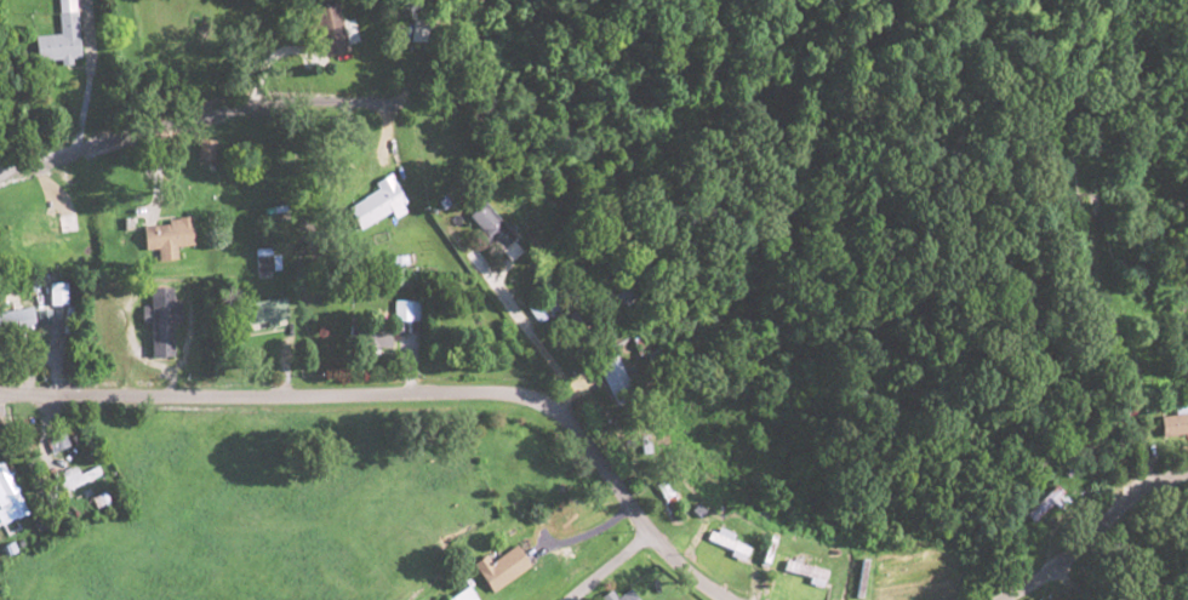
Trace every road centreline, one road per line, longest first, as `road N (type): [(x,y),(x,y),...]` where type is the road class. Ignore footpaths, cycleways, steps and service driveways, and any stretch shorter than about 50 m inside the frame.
road 1 (residential): [(749,599),(647,537),(553,398),(0,399)]
road 2 (residential): [(0,158),(189,81)]

